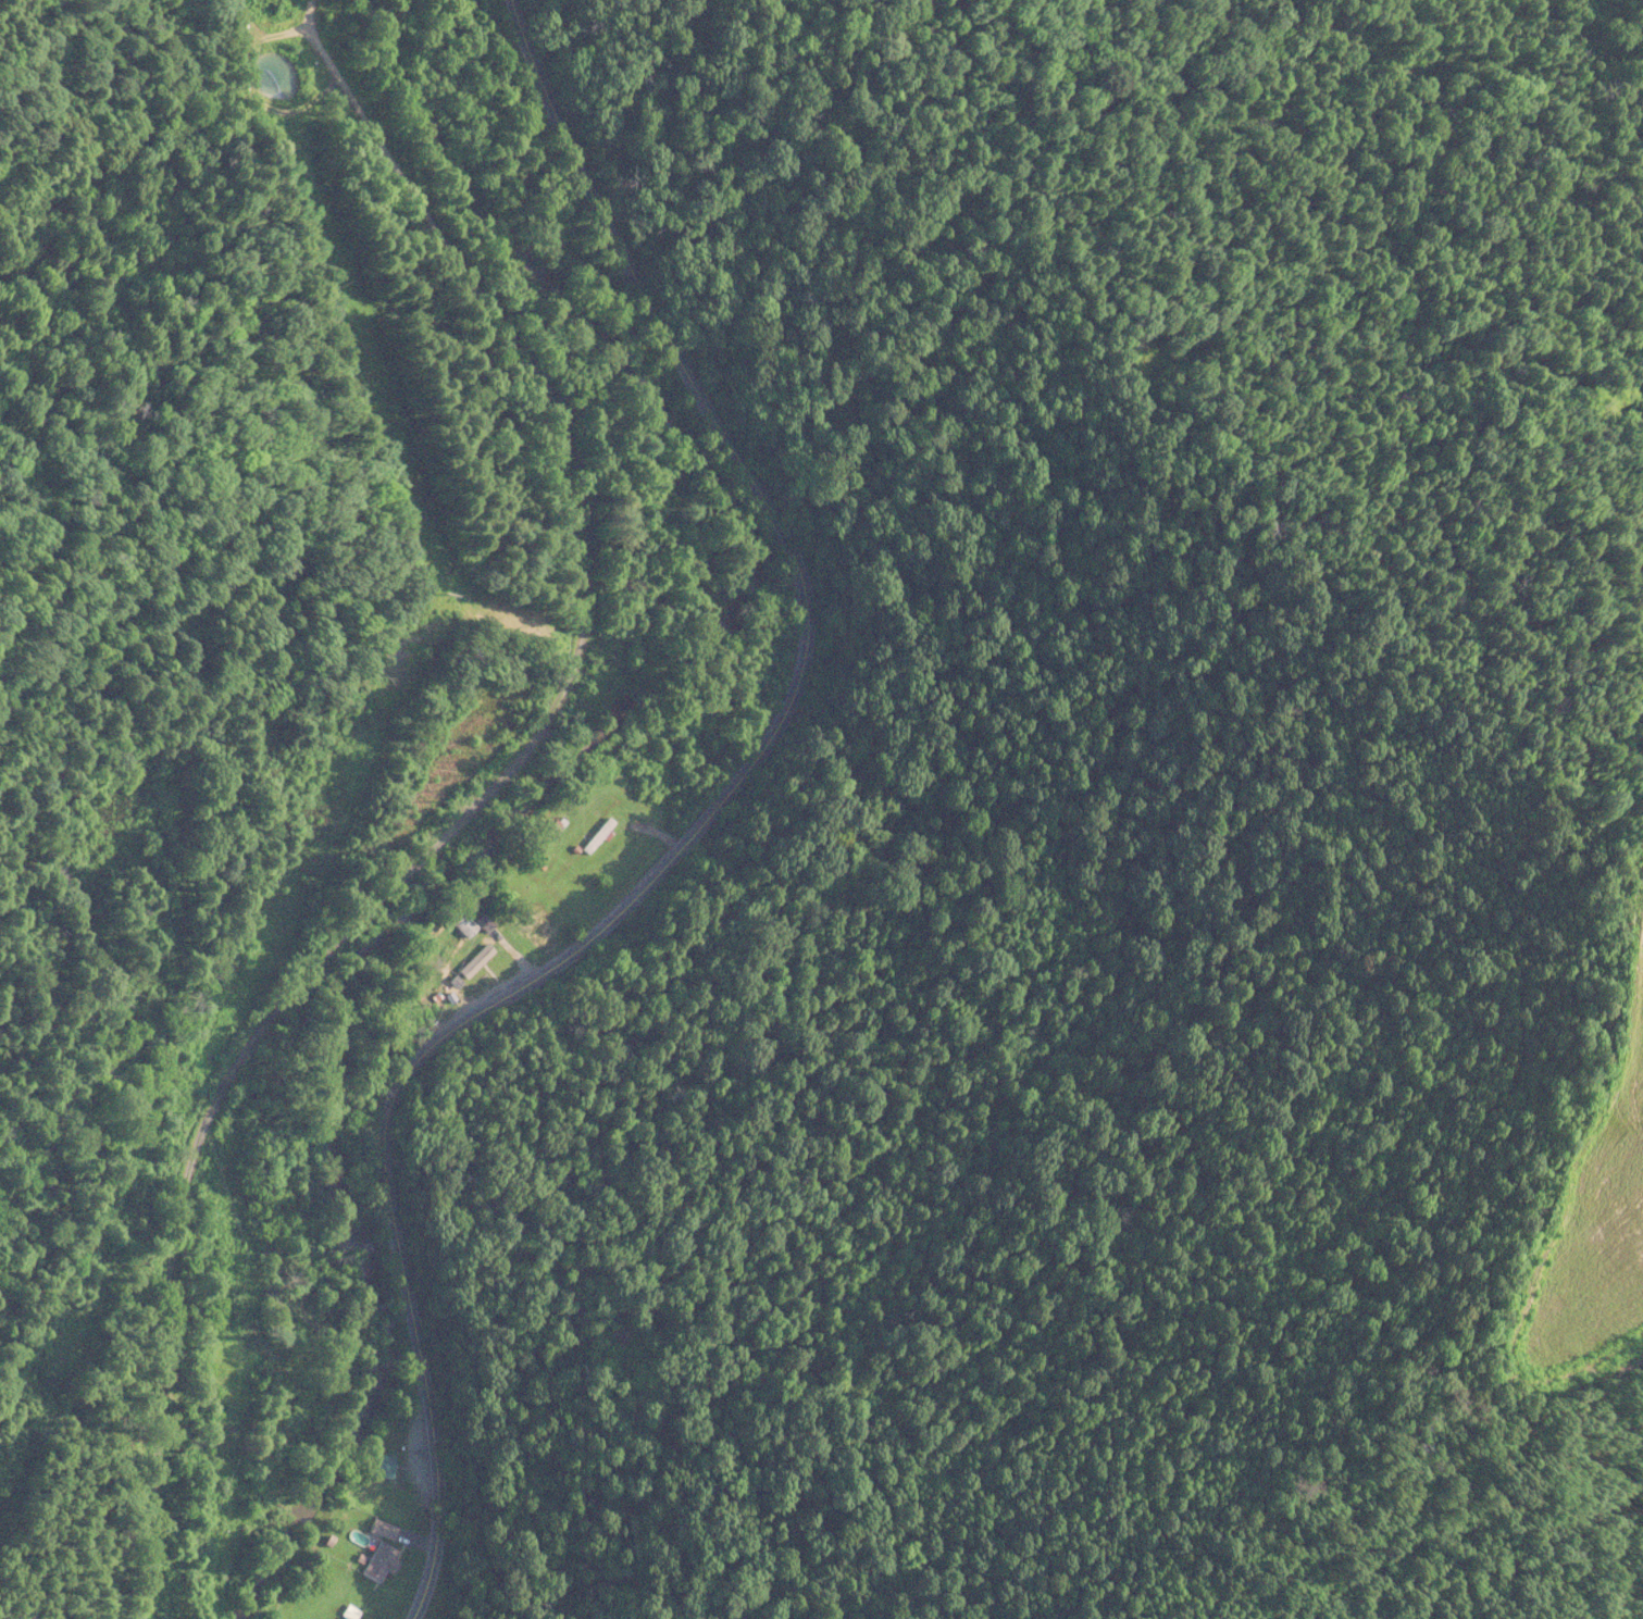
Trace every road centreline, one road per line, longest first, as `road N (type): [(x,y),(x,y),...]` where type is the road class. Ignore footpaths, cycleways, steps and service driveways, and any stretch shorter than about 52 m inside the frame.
road 1 (secondary): [(407,1618),(436,1510),(426,1385),(389,1168),(400,1084),(432,1042),(564,955),(624,905),(751,755),(785,692),(804,606),(786,541),(571,152),(514,0)]

